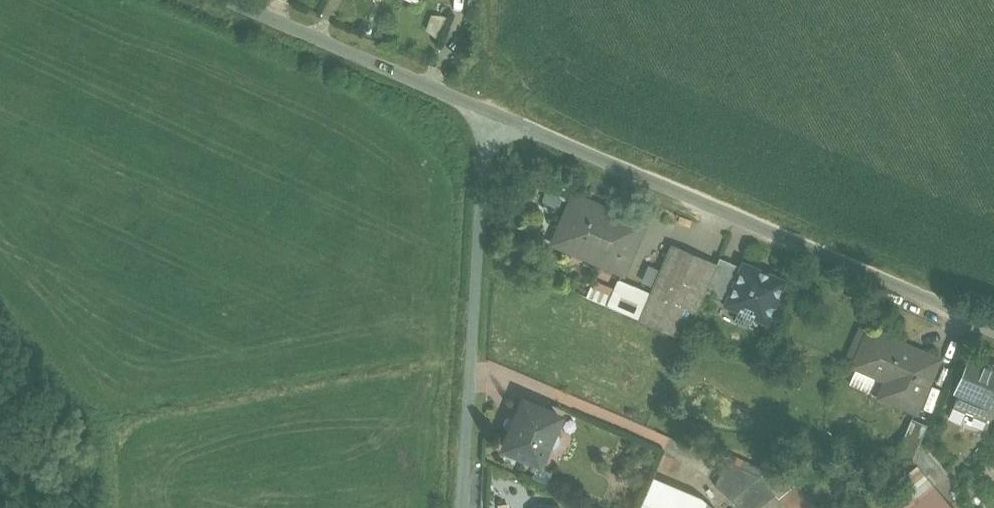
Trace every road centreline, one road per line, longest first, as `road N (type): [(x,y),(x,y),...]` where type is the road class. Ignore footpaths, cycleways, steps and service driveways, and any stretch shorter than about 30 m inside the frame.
road 1 (residential): [(993,324),(490,110)]
road 2 (residential): [(490,110),(465,507)]
road 3 (residential): [(490,110),(230,0)]

